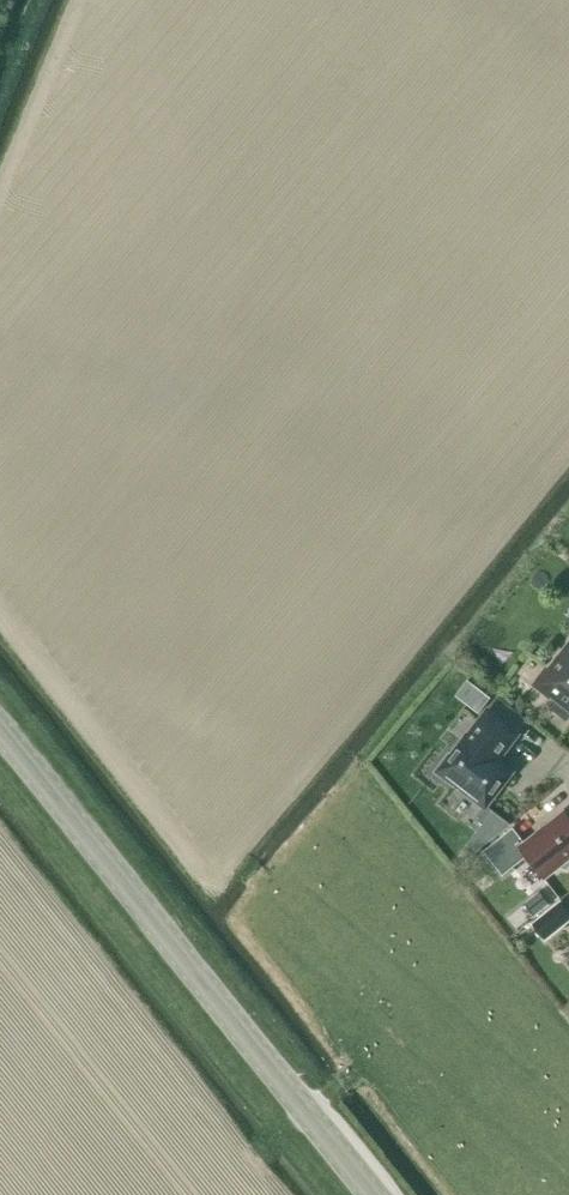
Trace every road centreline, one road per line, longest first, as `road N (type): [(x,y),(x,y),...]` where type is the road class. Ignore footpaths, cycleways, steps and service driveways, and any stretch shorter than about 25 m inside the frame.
road 1 (primary): [(371,1194),(0,733)]

